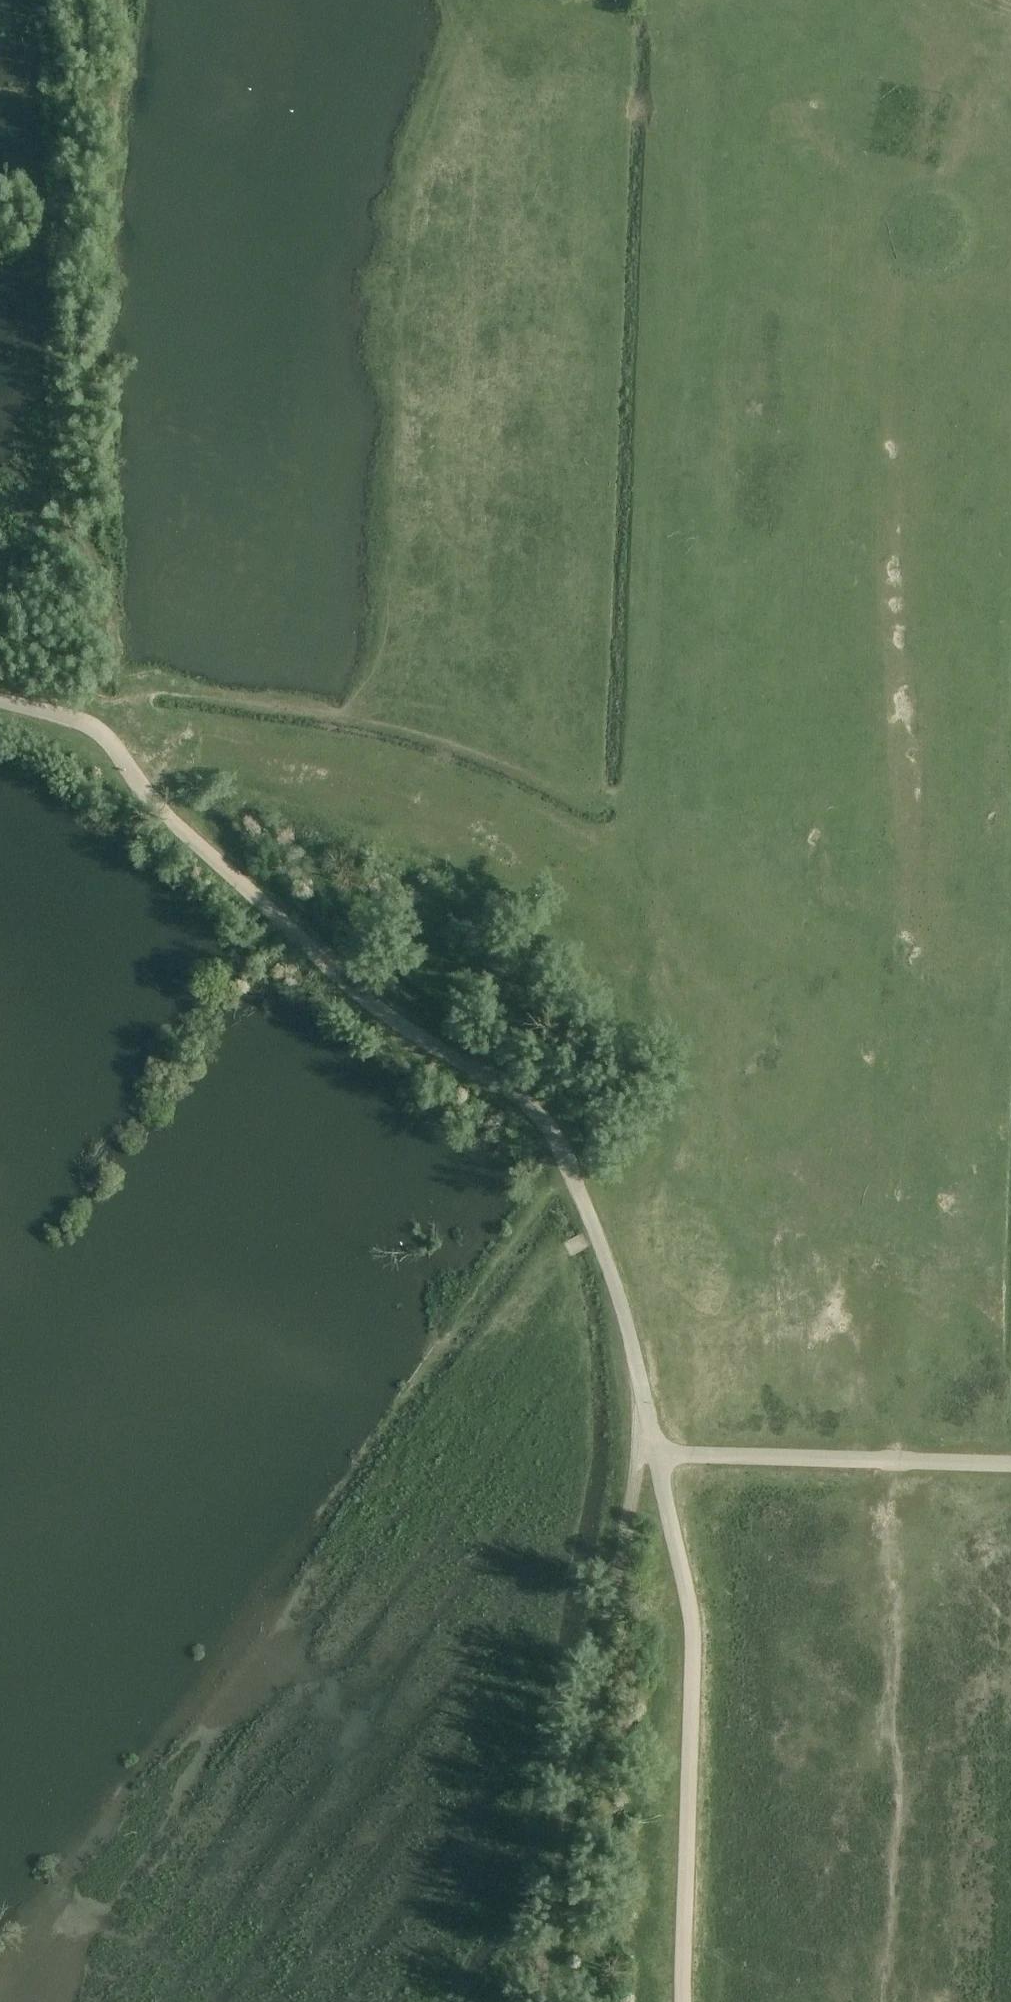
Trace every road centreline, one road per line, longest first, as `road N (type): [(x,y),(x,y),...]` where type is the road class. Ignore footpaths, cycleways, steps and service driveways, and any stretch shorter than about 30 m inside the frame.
road 1 (track): [(655,1454),(636,1475),(543,2001)]

